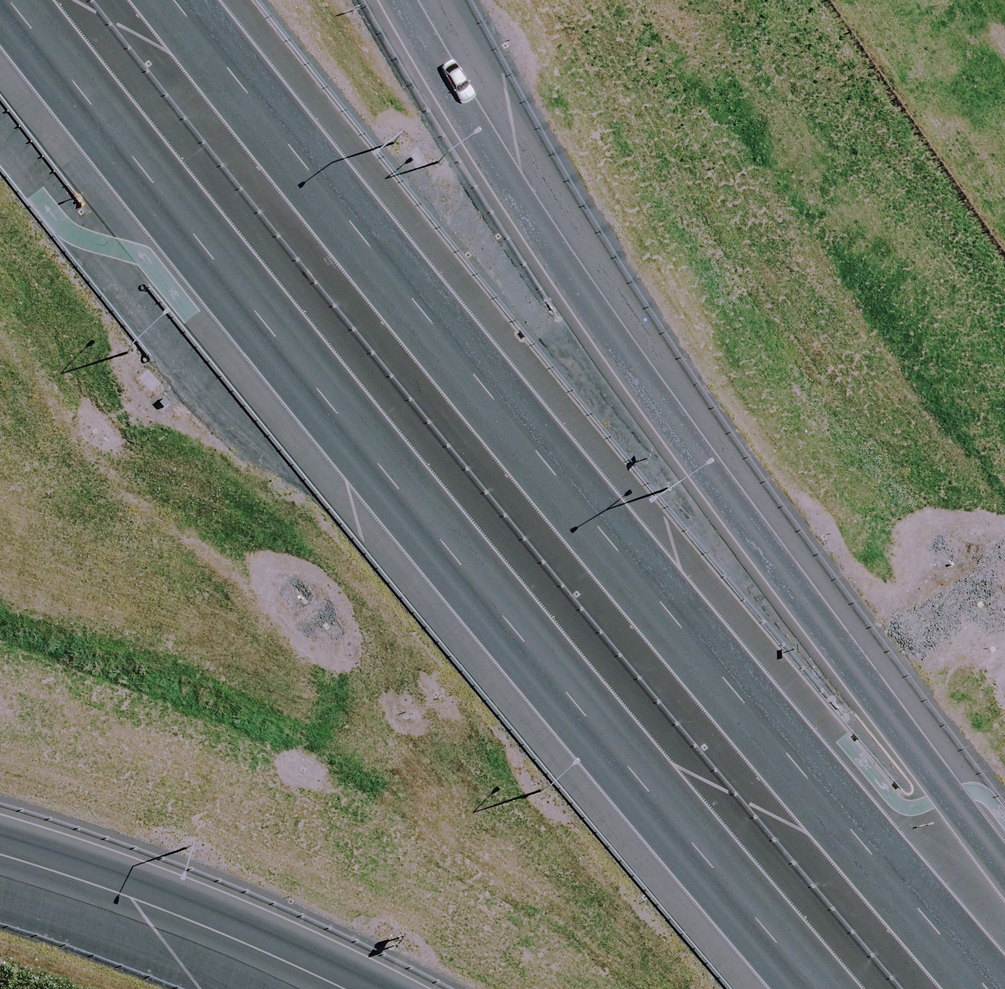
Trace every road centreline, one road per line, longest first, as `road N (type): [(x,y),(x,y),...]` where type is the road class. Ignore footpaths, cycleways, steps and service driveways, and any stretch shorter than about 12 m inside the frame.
road 1 (motorway): [(819,988),(214,275),(5,0)]
road 2 (motorway): [(172,0),(671,620),(986,988)]
road 3 (motorway): [(397,0),(597,325),(1004,875)]
road 4 (motorway): [(387,988),(138,876),(0,836)]

